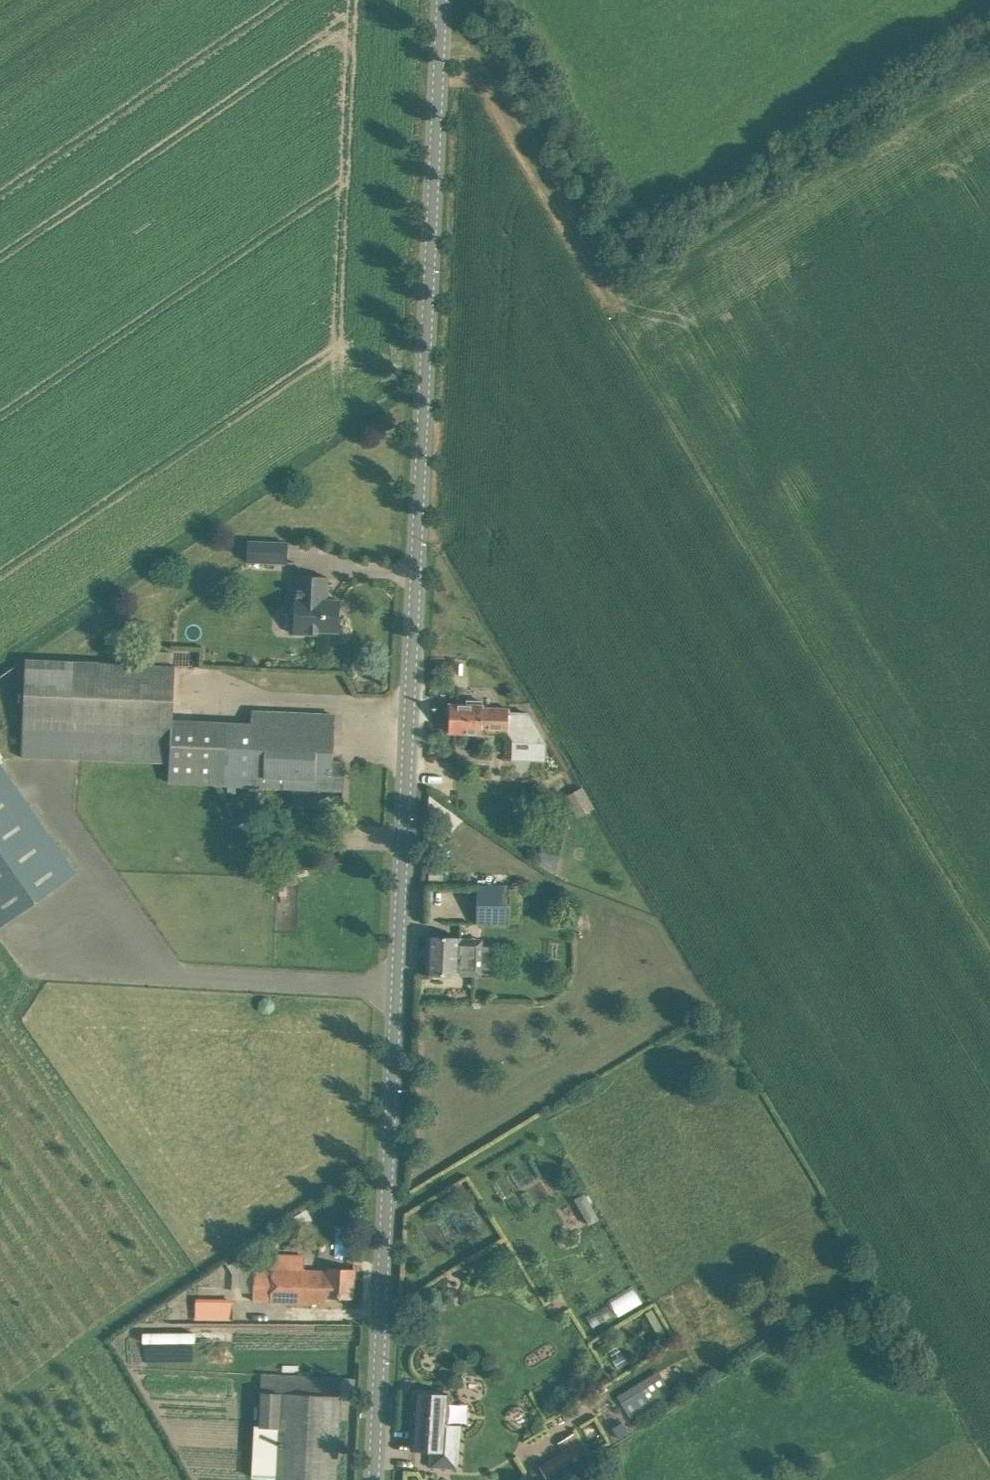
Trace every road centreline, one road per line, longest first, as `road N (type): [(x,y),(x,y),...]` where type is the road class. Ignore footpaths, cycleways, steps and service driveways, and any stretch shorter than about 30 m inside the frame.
road 1 (tertiary): [(376,1479),(443,0)]

